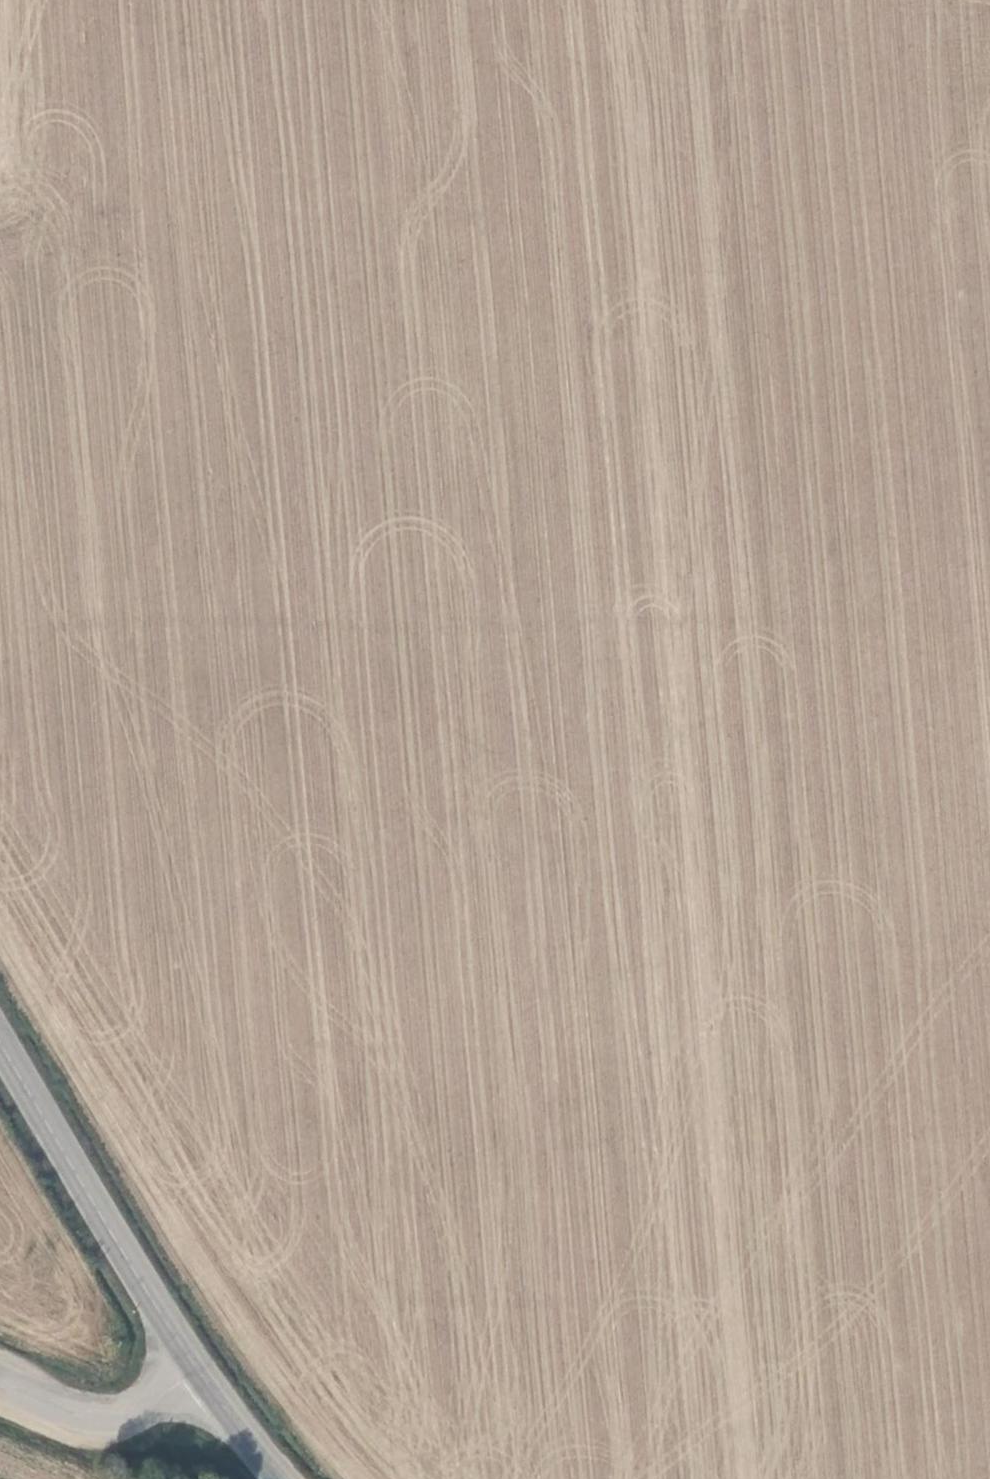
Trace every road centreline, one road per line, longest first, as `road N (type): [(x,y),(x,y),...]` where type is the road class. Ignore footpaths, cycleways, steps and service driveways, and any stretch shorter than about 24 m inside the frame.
road 1 (secondary): [(194,1369),(0,1041)]
road 2 (unclassified): [(194,1369),(116,1420),(42,1411),(0,1391)]
road 3 (secondary): [(285,1478),(194,1369)]

